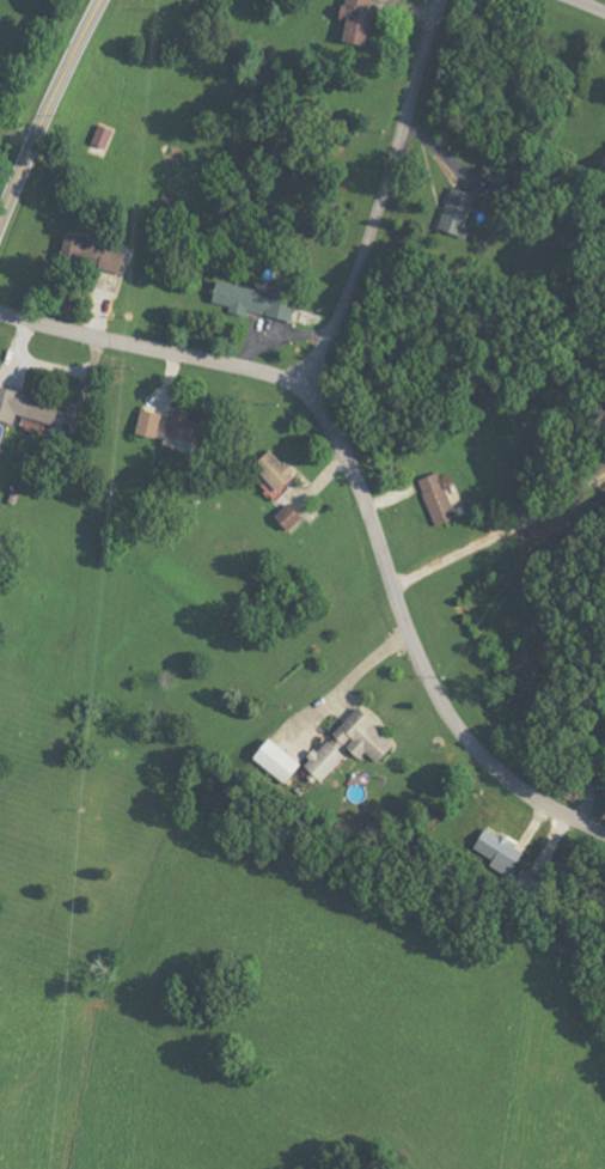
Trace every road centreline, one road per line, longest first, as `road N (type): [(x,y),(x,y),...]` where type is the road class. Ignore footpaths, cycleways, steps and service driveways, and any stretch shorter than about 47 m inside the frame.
road 1 (residential): [(0,311),(243,367),(319,404),(369,506),(427,671),(462,731),(506,777),(604,832)]
road 2 (residential): [(295,389),(329,340),(366,257),(444,0)]
road 3 (secondary): [(0,224),(102,0)]

